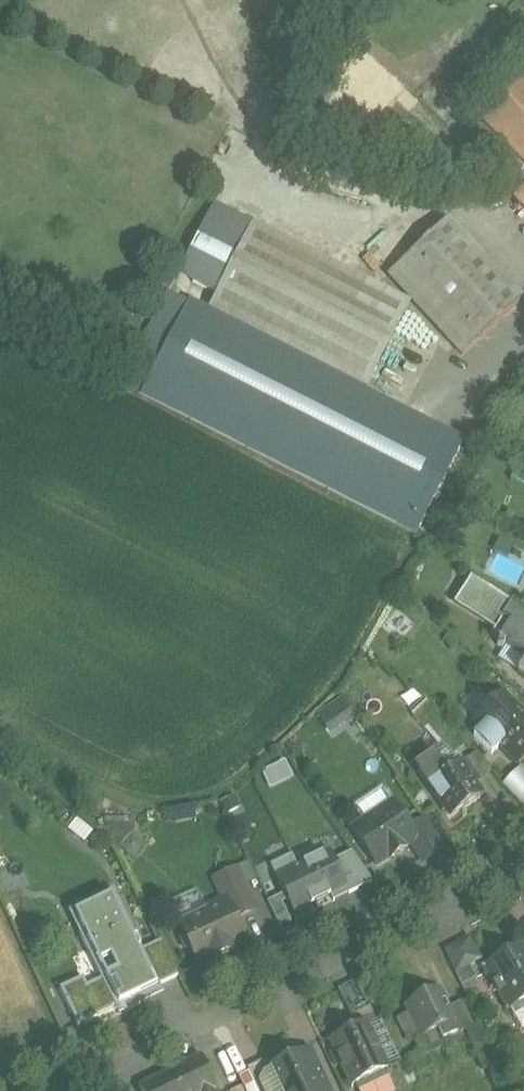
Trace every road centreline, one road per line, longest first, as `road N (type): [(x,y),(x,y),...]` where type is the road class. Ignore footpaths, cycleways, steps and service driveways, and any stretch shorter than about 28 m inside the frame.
road 1 (residential): [(523,867),(442,915),(74,1090)]

